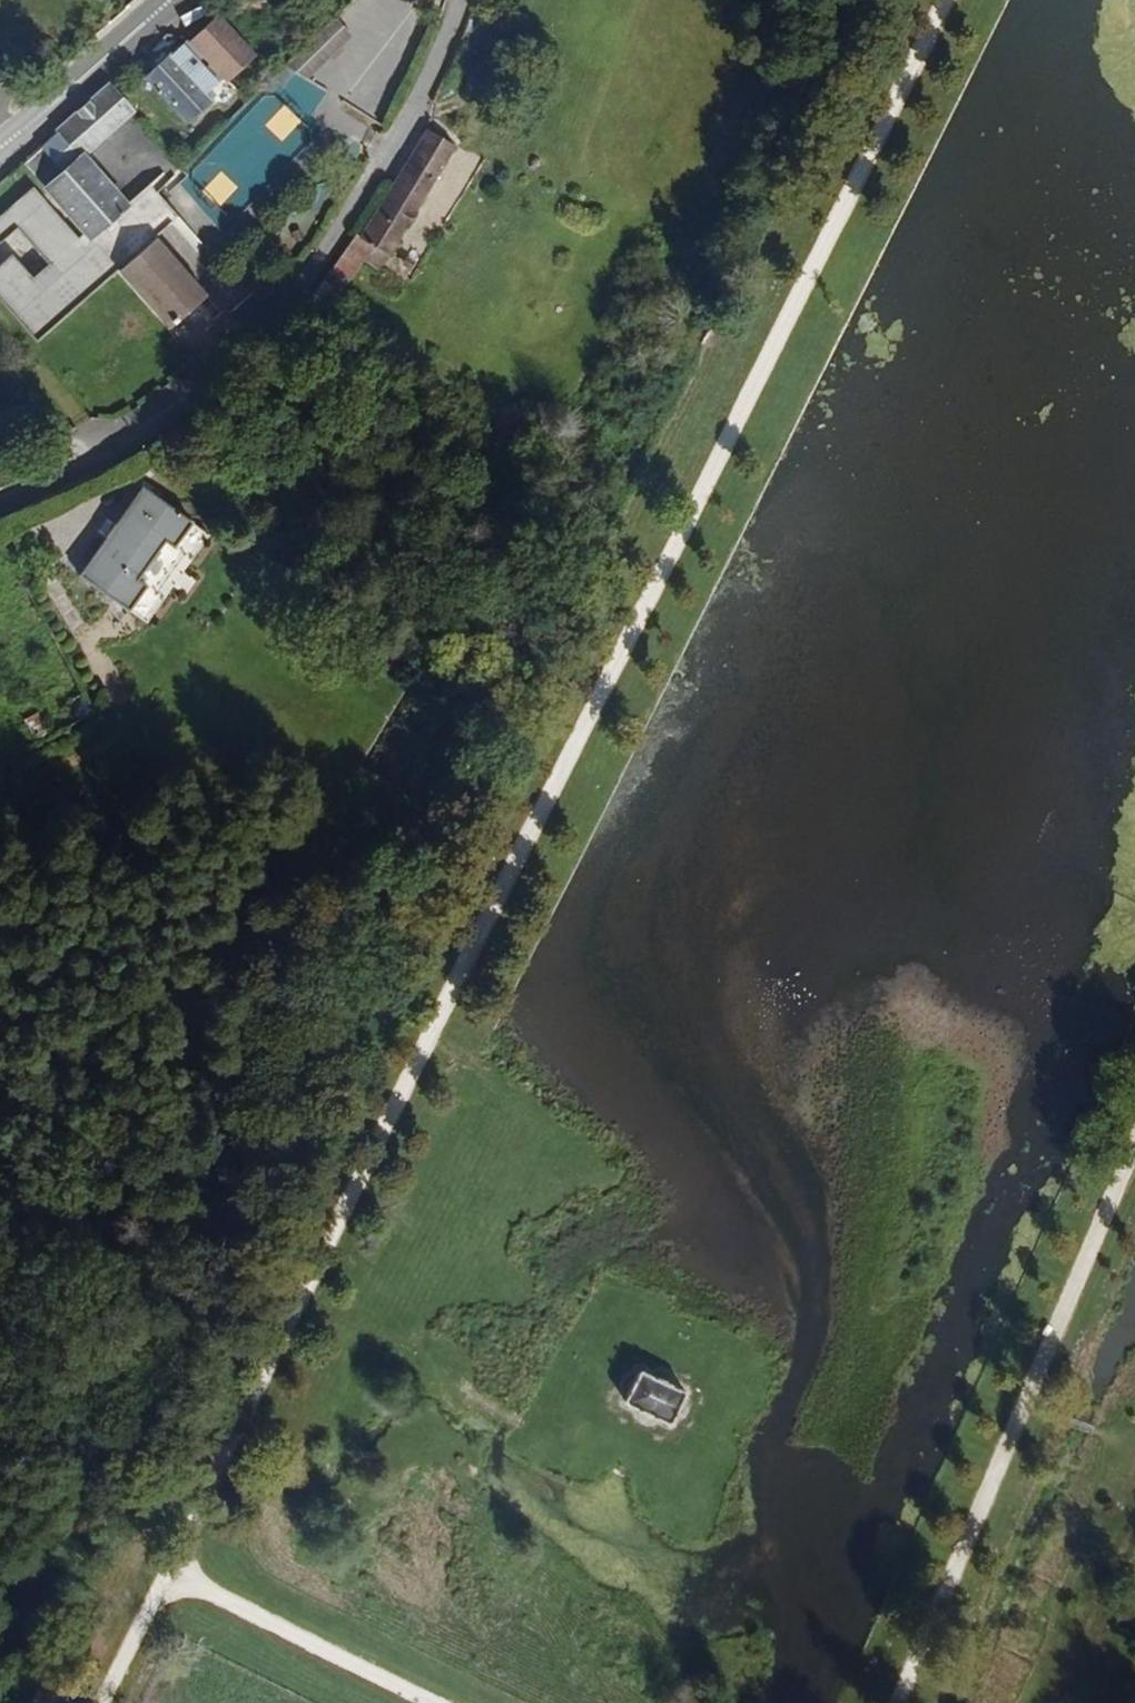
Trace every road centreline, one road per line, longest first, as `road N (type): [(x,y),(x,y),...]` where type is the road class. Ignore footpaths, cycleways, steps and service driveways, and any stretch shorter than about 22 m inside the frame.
road 1 (residential): [(455,0),(376,174),(279,312),(220,377),(147,425),(0,499)]
road 2 (secondary): [(0,149),(169,0)]

